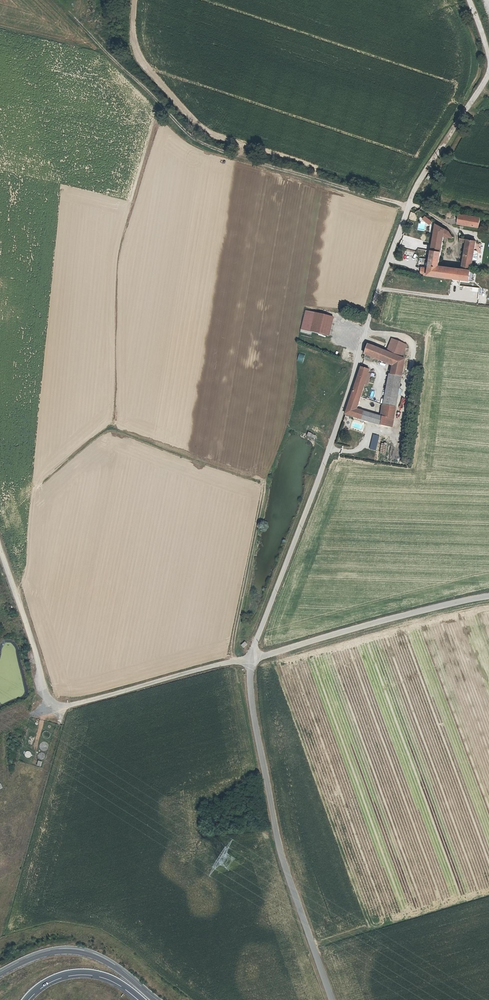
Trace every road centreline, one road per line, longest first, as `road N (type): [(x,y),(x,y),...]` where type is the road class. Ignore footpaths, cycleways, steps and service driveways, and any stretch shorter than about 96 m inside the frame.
road 1 (track): [(488,73),(409,206),(191,137),(57,0)]
road 2 (unclassified): [(409,206),(251,659)]
road 3 (unclassified): [(251,659),(58,705),(43,687),(0,545)]
road 4 (unclassified): [(251,659),(269,807),(332,999)]
road 5 (unclassified): [(488,595),(251,659)]
road 6 (motorway): [(154,999),(115,967),(75,951),(47,953),(0,974)]
road 7 (motorway): [(26,999),(52,979),(81,972),(110,978),(142,999)]

